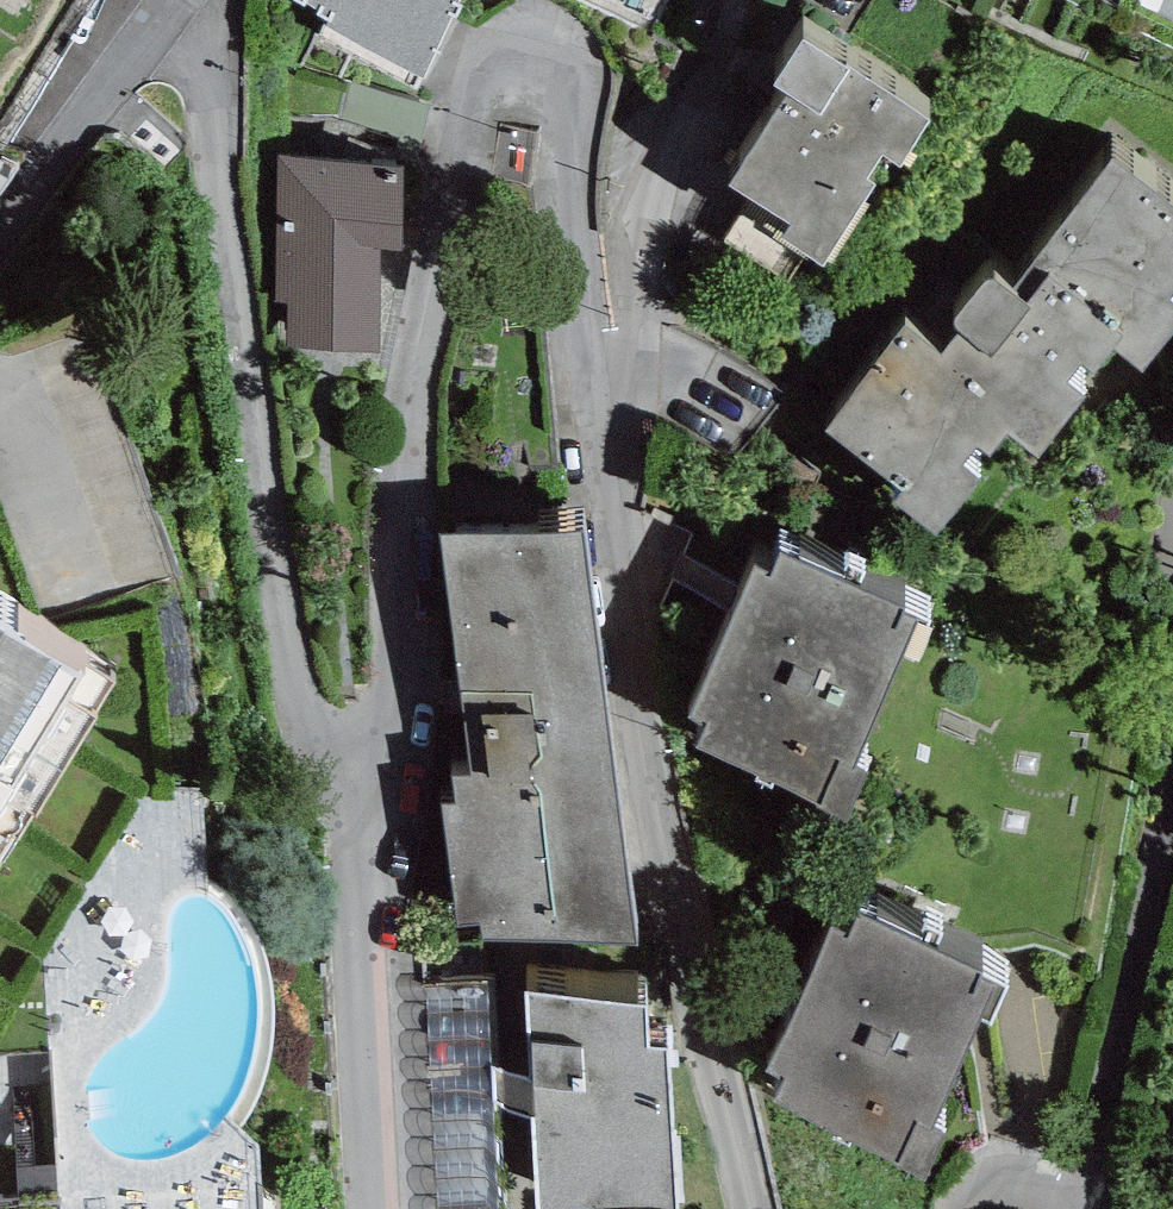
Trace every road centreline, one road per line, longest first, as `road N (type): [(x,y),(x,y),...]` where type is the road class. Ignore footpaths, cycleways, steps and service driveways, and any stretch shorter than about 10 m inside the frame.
road 1 (residential): [(551,139),(604,383),(747,1208)]
road 2 (residential): [(362,844),(406,649),(428,240),(447,132),(484,59),(508,56),(533,68),(551,139)]
road 3 (residential): [(362,844),(298,644),(267,415),(213,147),(211,0)]
road 4 (residential): [(375,1208),(362,844)]
road 5 (residential): [(176,0),(0,238)]
road 6 (residential): [(551,139),(631,0)]
road 7 (residential): [(937,1208),(984,1179),(1025,1182),(1076,1208)]

